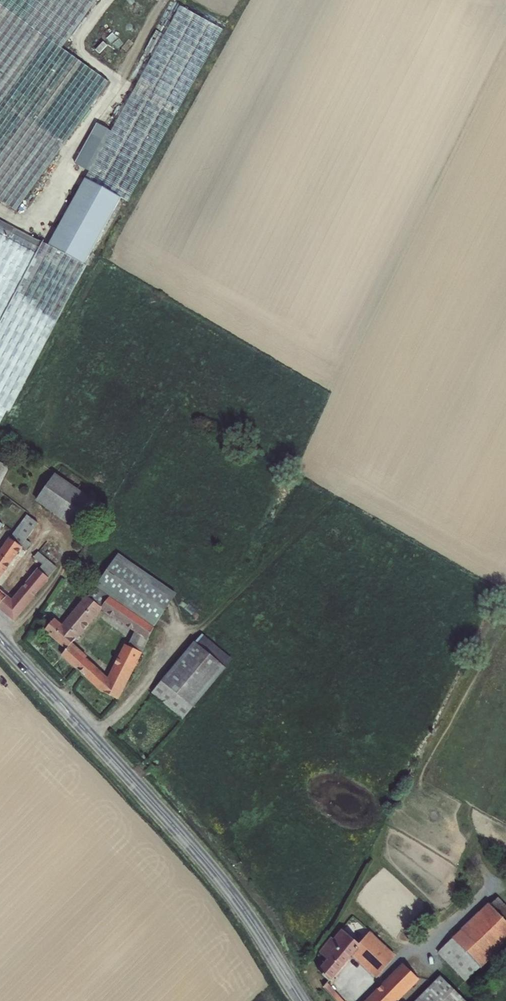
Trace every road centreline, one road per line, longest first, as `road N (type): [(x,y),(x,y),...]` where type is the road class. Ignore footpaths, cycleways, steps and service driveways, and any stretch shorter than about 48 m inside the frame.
road 1 (tertiary): [(301,1000),(209,867),(0,640)]

